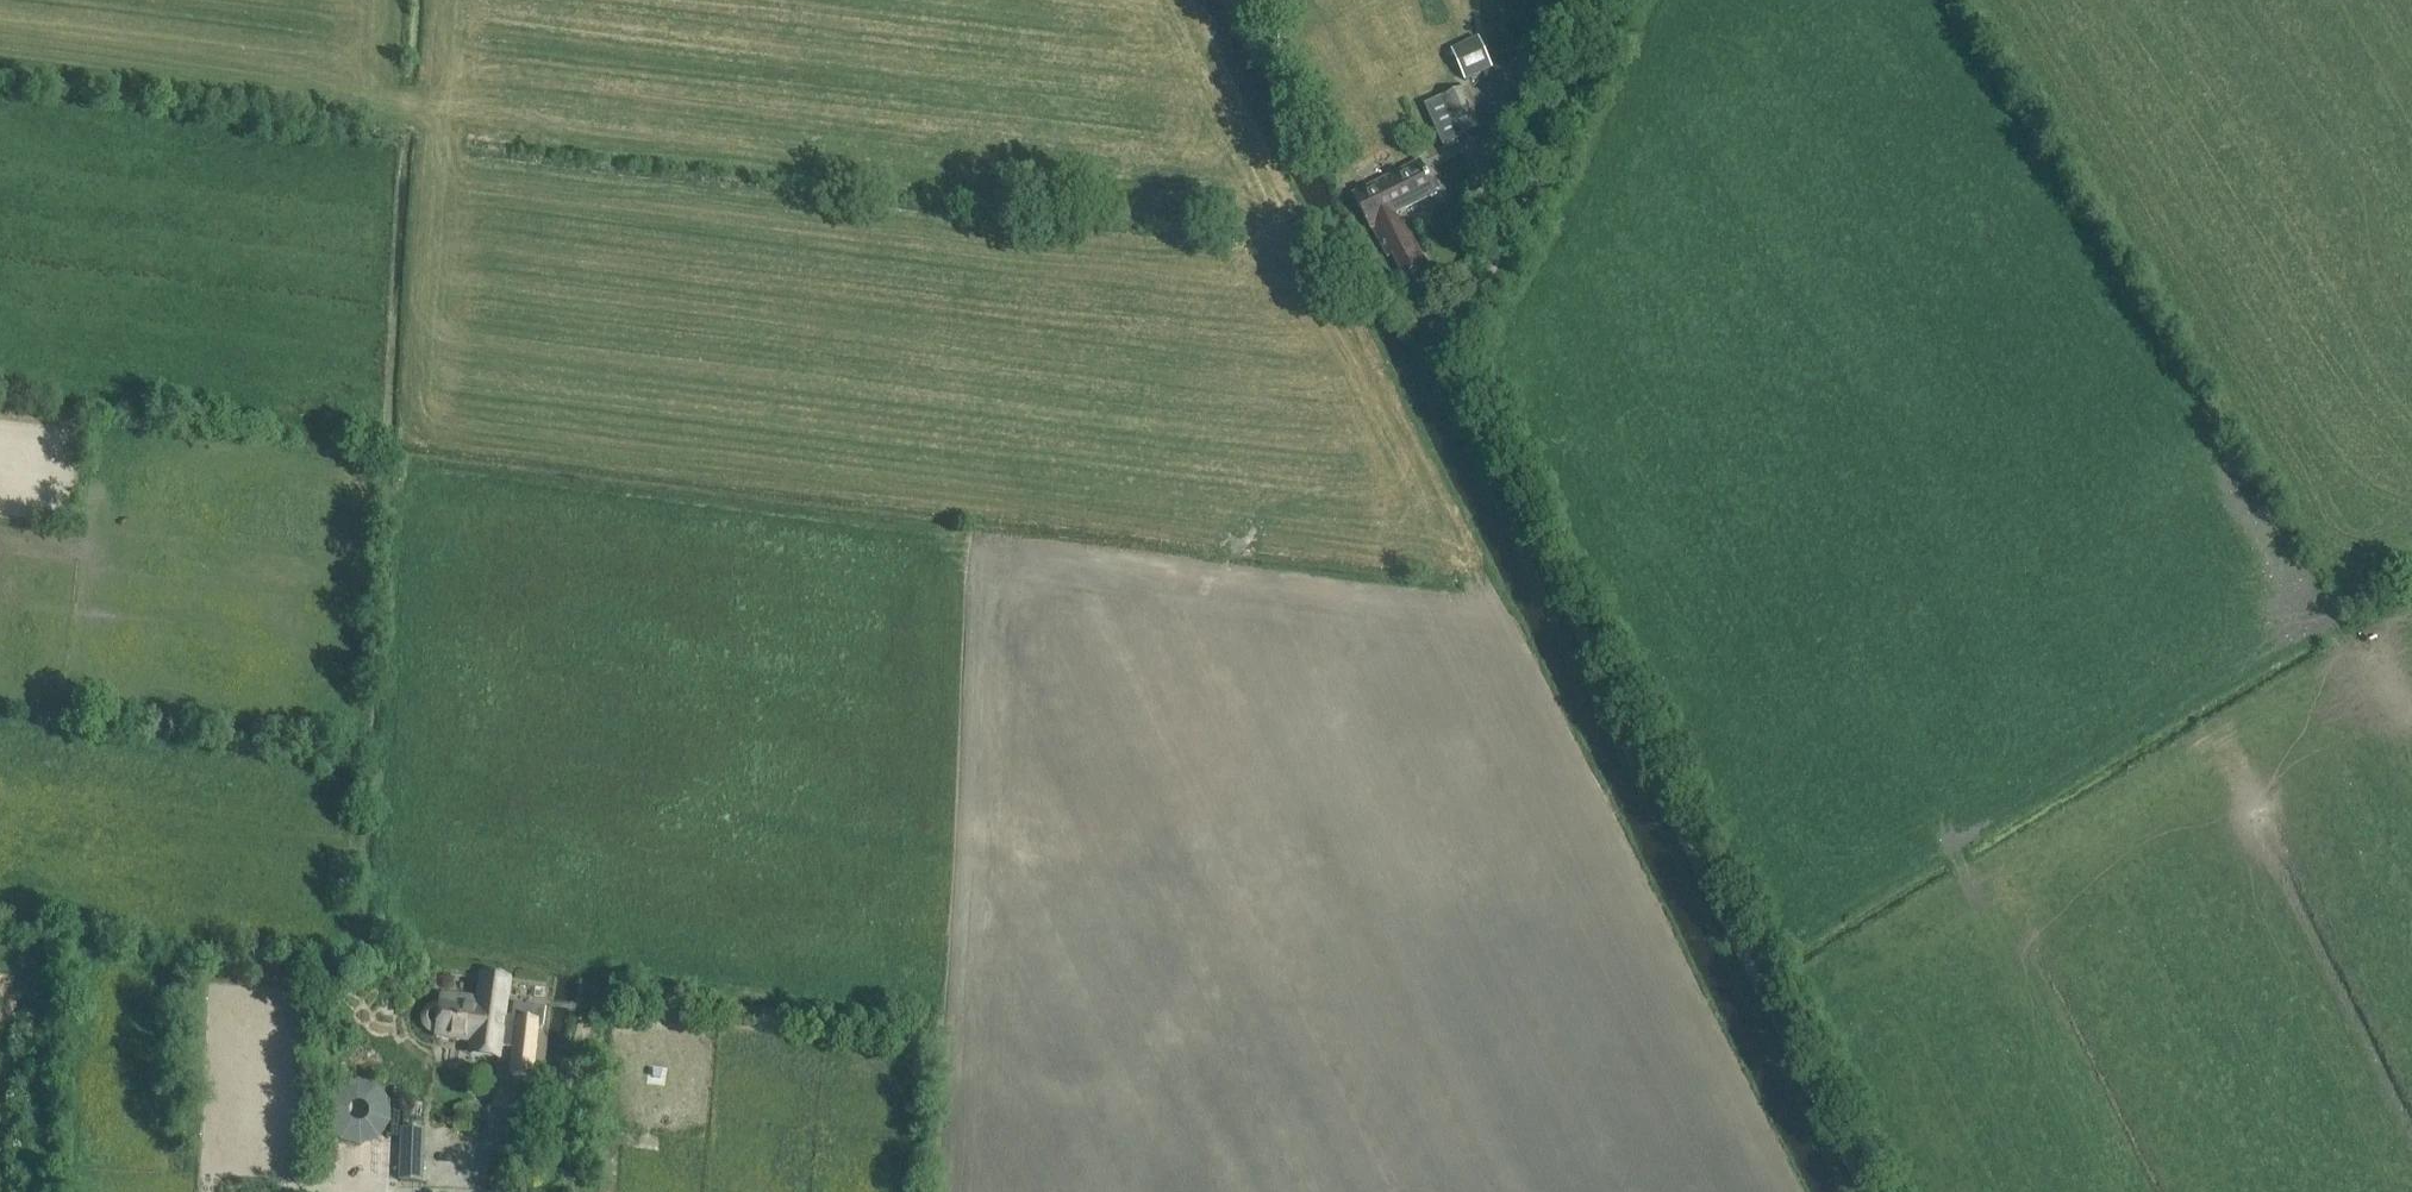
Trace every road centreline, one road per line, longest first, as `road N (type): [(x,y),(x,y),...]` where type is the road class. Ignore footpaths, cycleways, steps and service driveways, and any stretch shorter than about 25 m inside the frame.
road 1 (track): [(1525,177),(1452,357),(1866,1191)]

